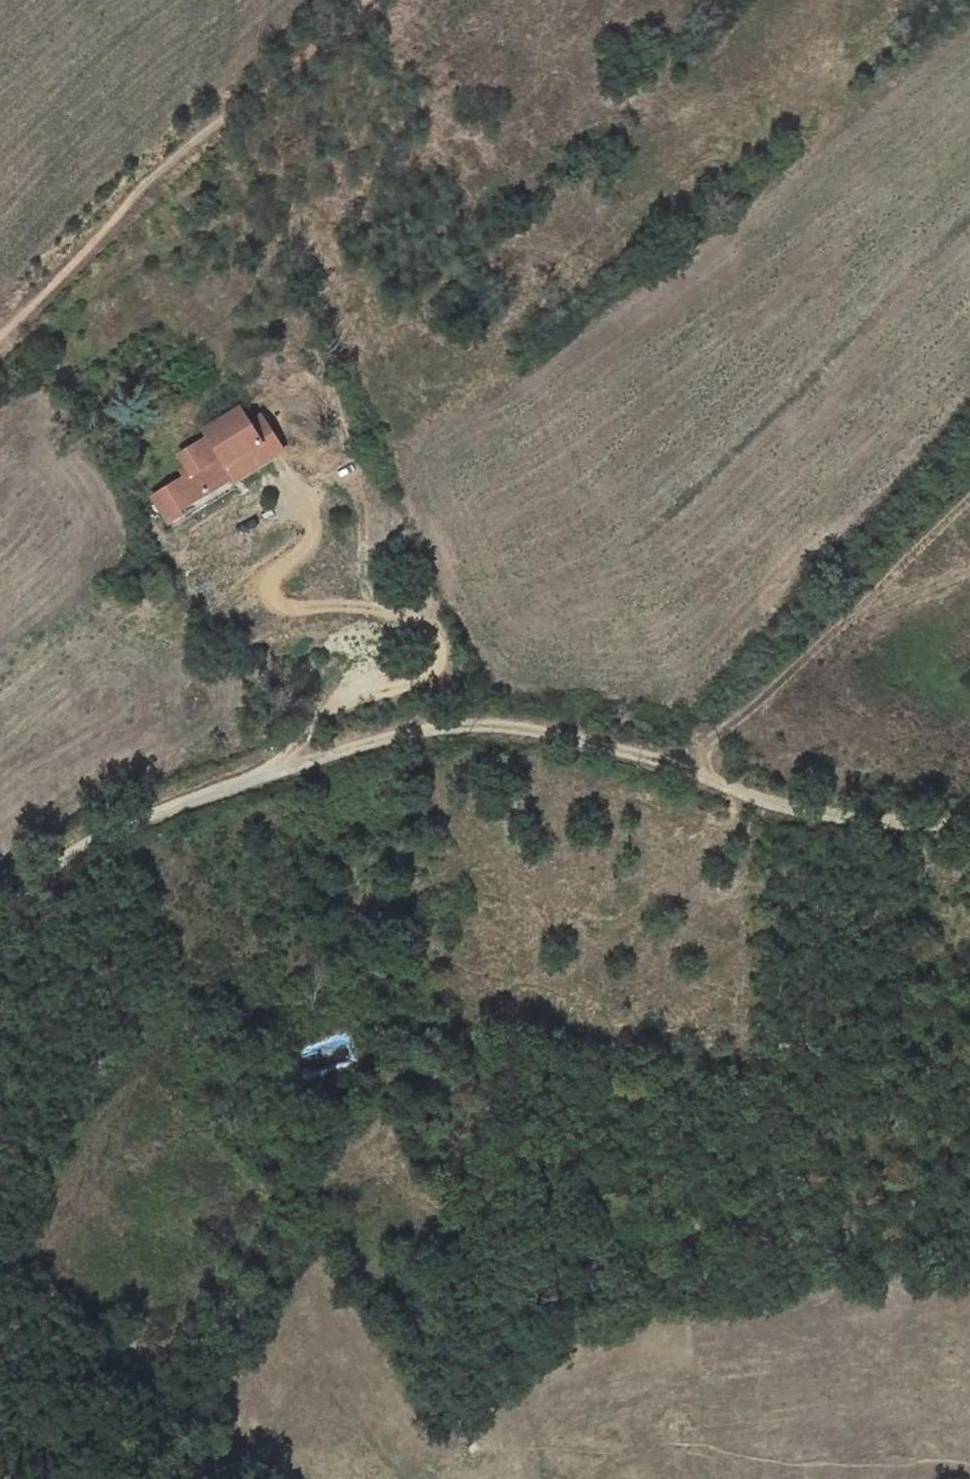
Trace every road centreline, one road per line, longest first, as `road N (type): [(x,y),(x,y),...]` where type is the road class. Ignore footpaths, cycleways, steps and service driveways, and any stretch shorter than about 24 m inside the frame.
road 1 (track): [(969,826),(855,820),(767,802),(566,736),(453,726),(241,783),(119,830),(57,861),(0,916)]
road 2 (track): [(367,0),(146,182),(0,334)]

